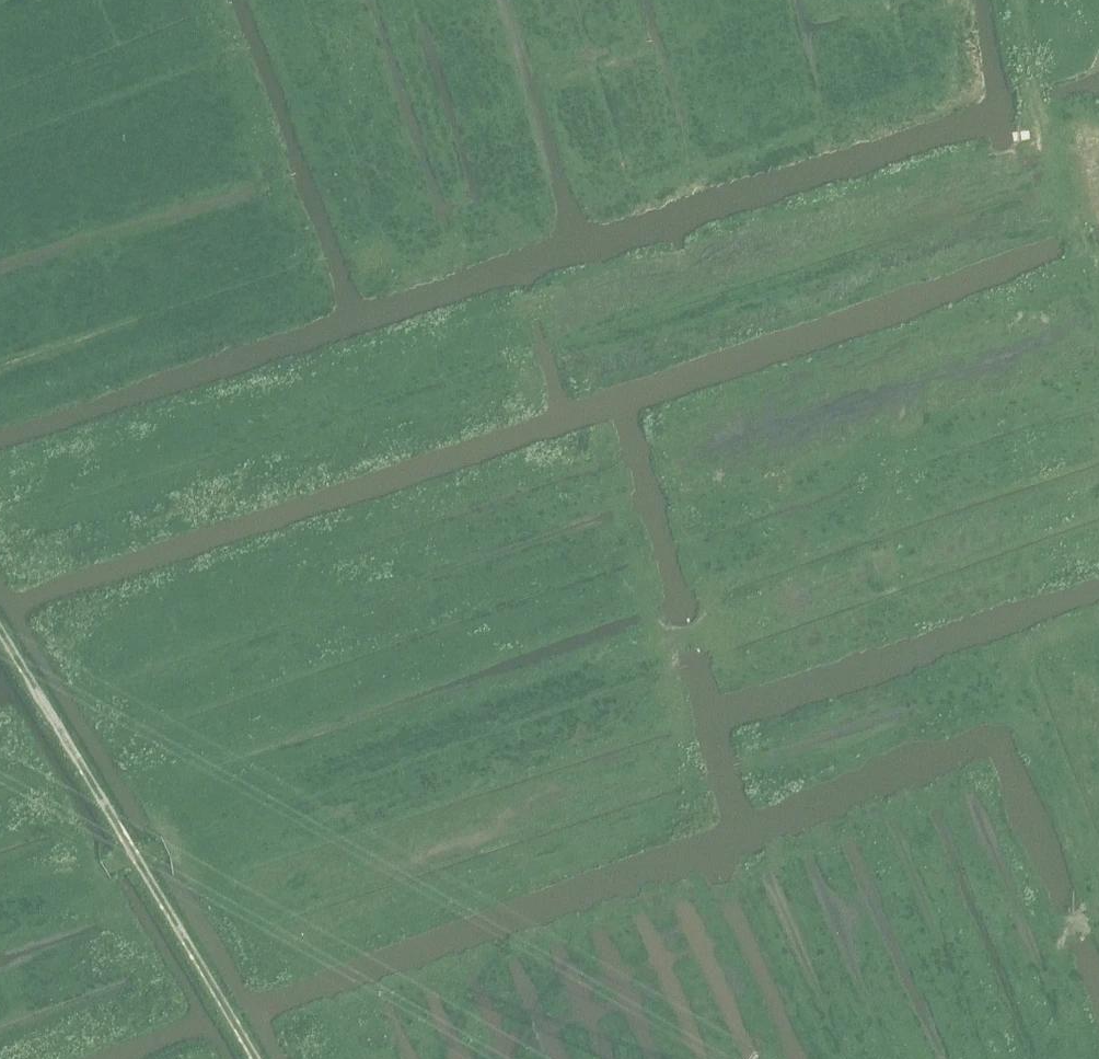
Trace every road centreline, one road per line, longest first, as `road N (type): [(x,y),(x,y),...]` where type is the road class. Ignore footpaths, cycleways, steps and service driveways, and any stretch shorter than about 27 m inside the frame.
road 1 (track): [(255,1058),(0,629)]

